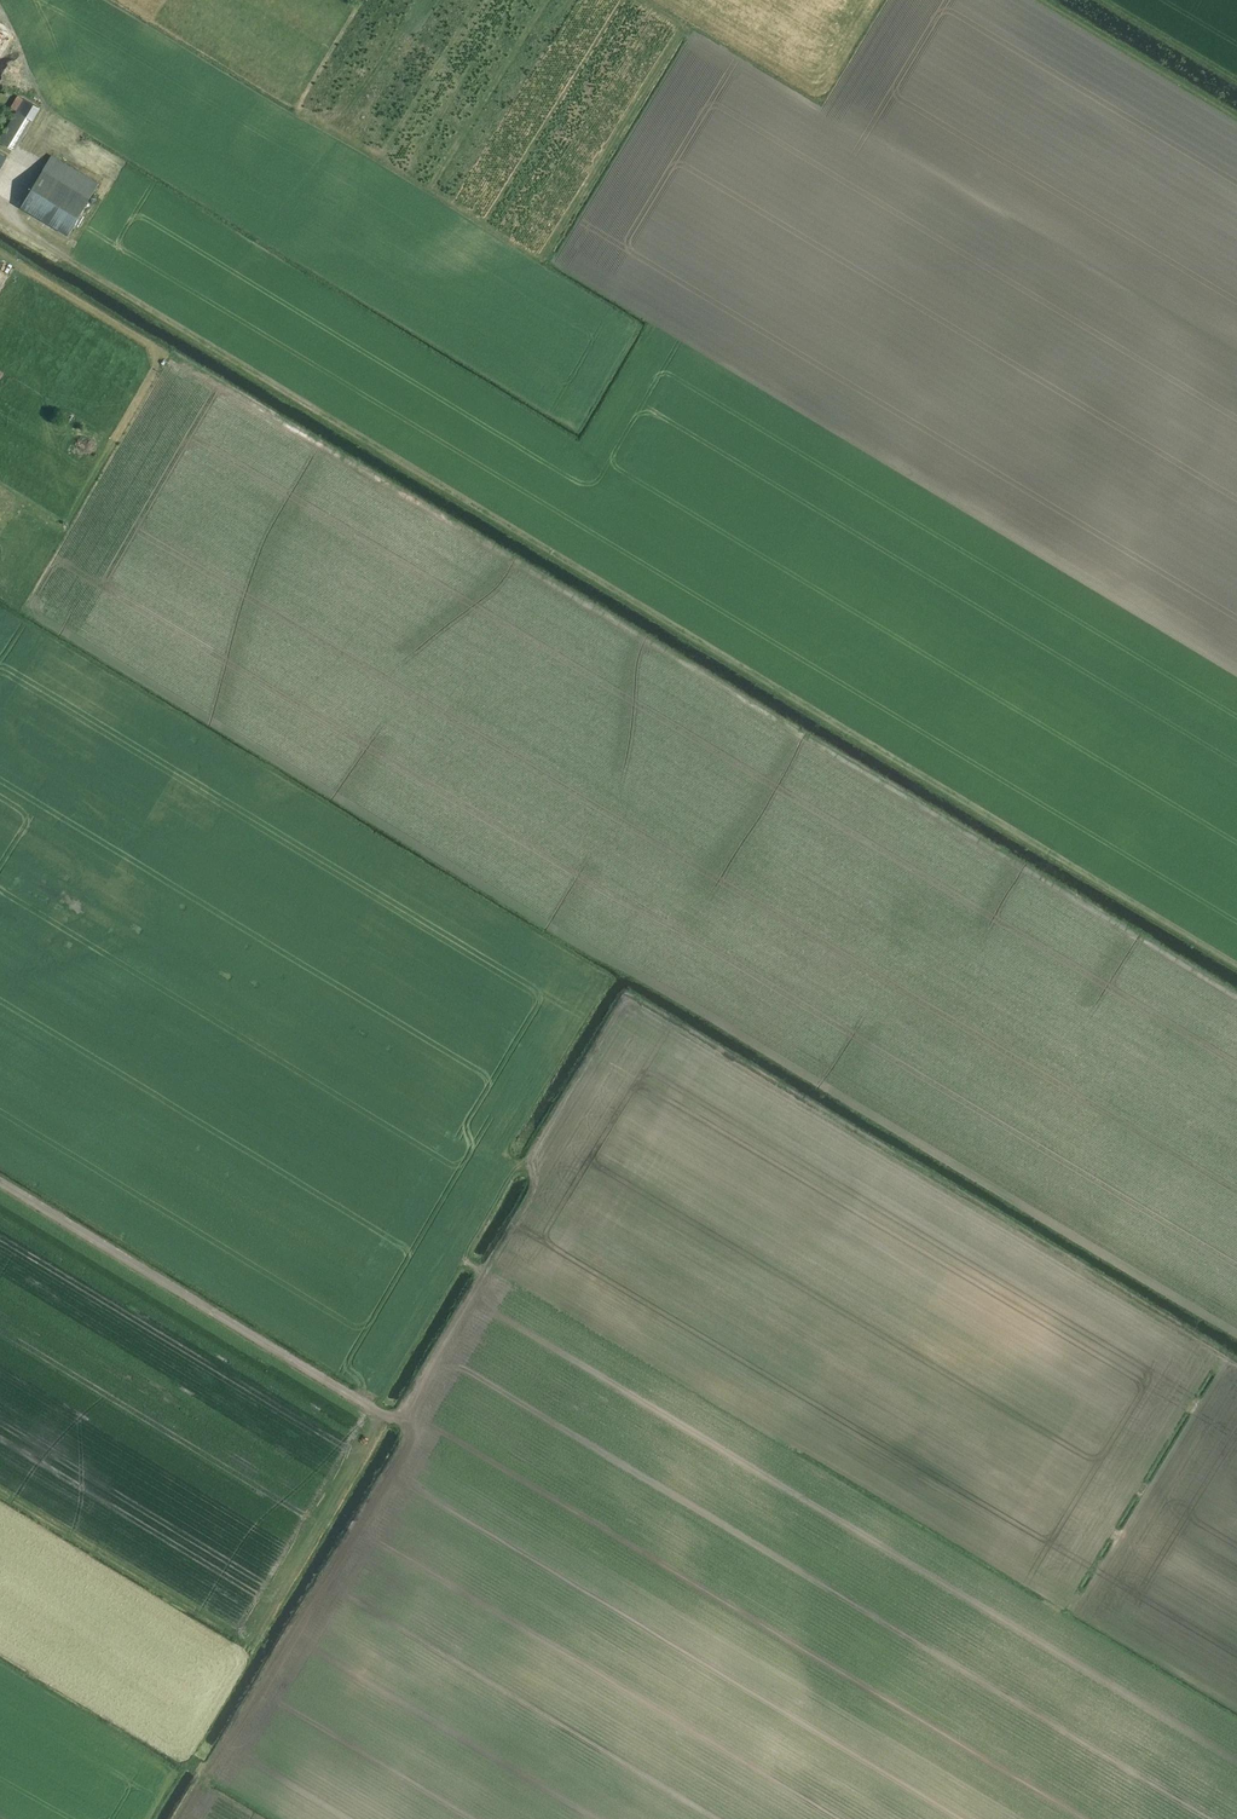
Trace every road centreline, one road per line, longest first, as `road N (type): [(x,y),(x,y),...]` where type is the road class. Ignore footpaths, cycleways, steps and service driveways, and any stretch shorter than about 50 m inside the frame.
road 1 (track): [(1236,994),(0,251)]

